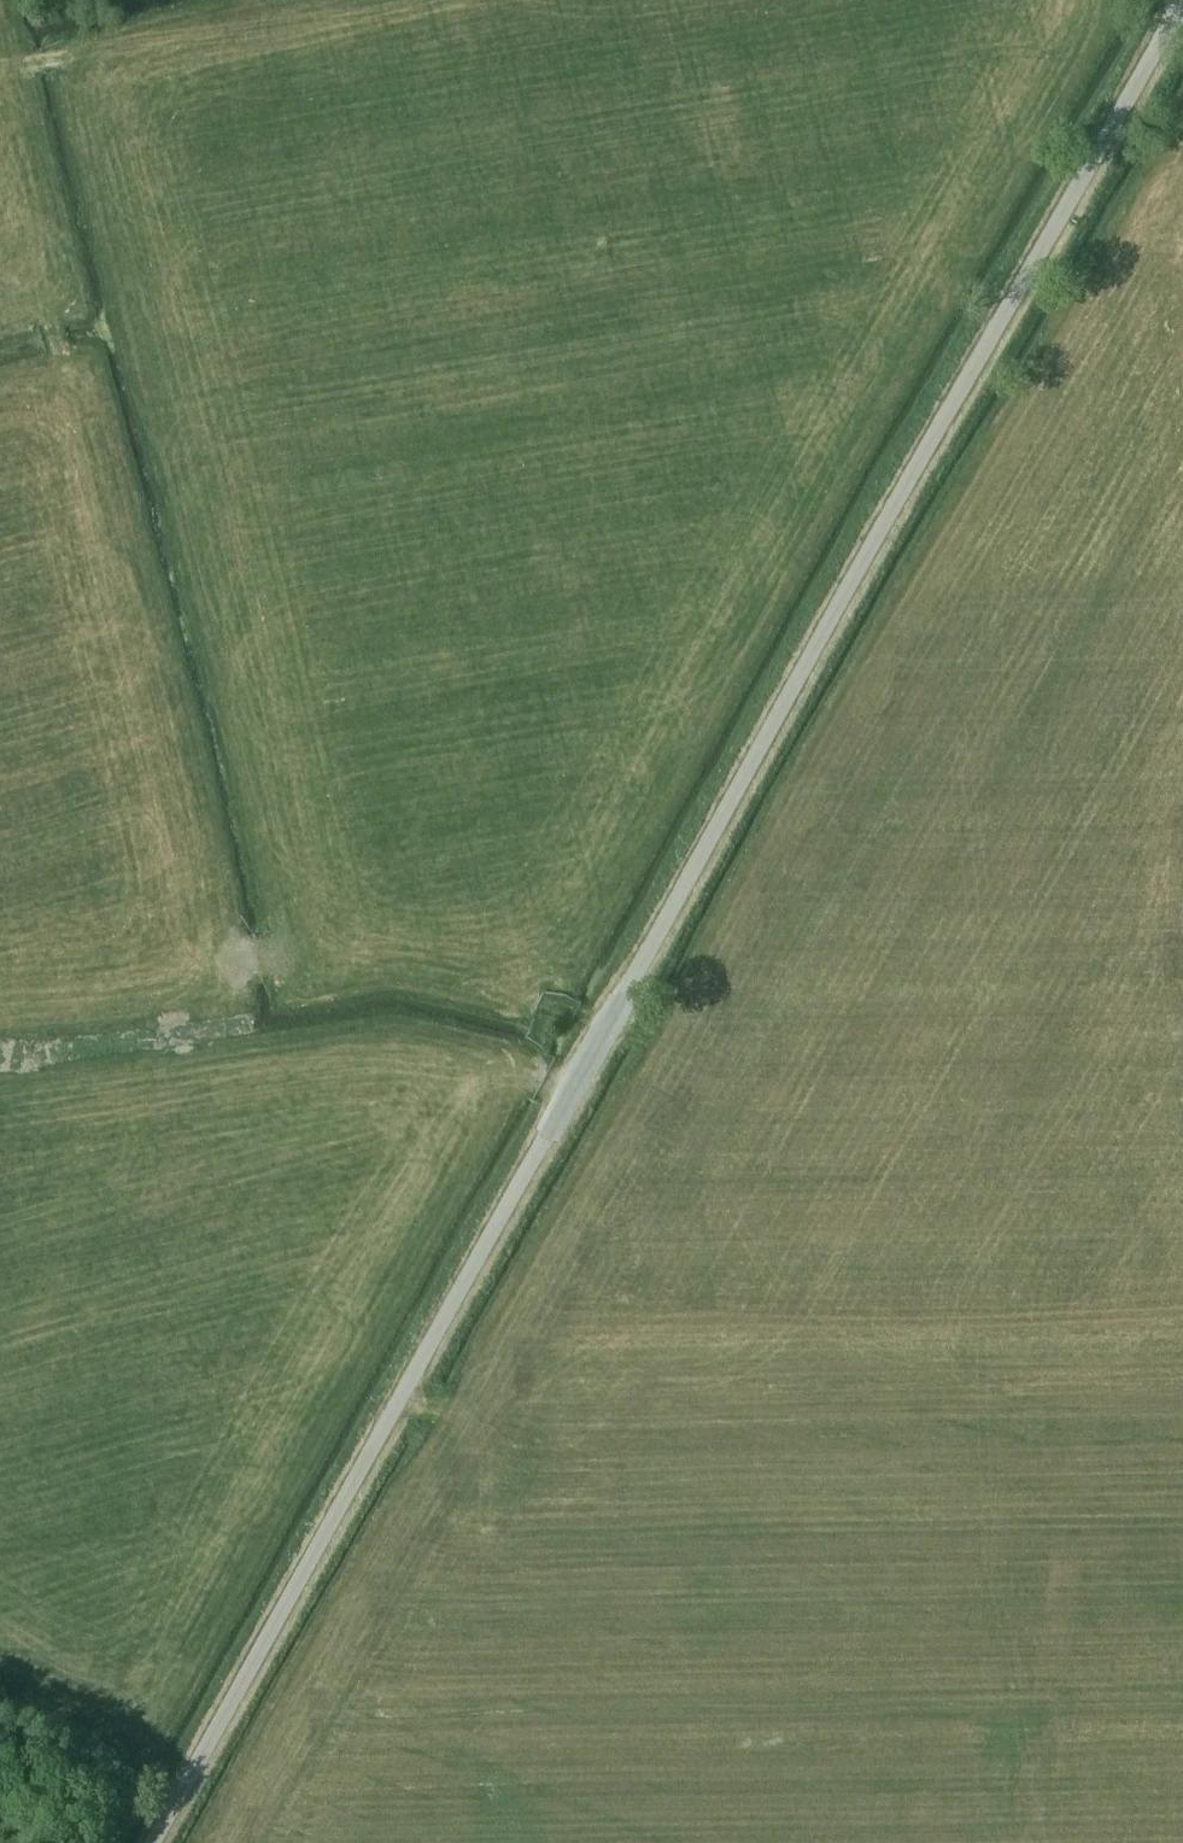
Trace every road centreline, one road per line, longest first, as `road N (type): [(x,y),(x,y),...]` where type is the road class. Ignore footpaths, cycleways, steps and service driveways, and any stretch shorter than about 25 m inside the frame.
road 1 (unclassified): [(157,1842),(1182,7)]

